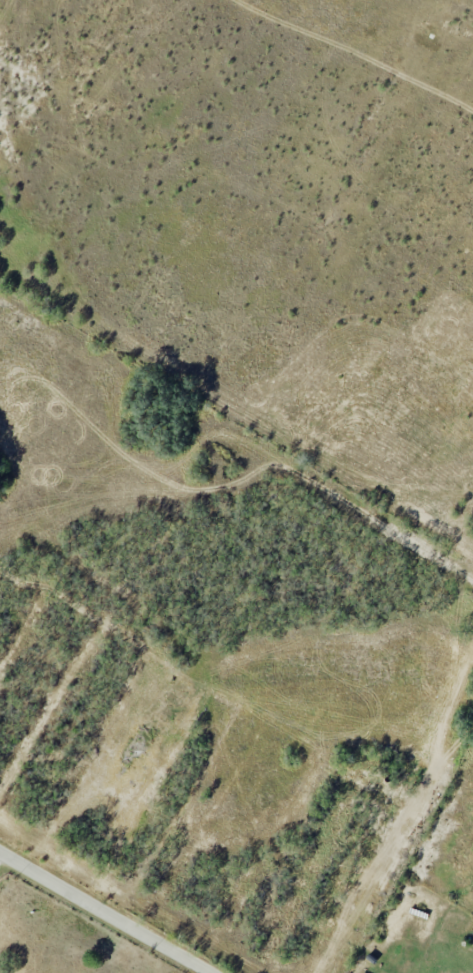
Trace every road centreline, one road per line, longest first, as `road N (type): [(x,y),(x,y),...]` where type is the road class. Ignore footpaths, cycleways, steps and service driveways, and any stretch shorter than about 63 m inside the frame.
road 1 (residential): [(212,972),(0,852)]

